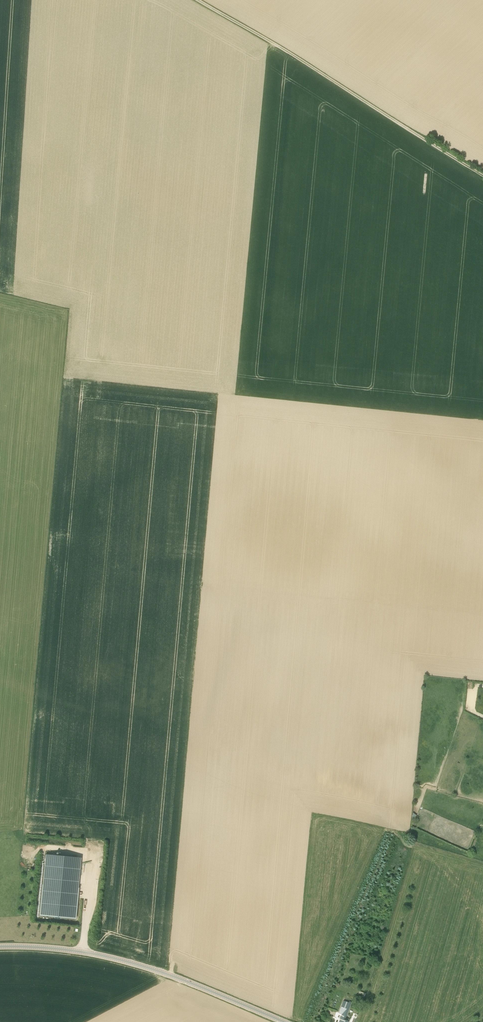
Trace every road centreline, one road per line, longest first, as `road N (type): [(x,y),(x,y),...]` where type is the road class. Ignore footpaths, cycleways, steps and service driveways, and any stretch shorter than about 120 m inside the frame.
road 1 (track): [(198,0),(482,175)]
road 2 (tertiary): [(0,947),(129,962),(284,1021)]

